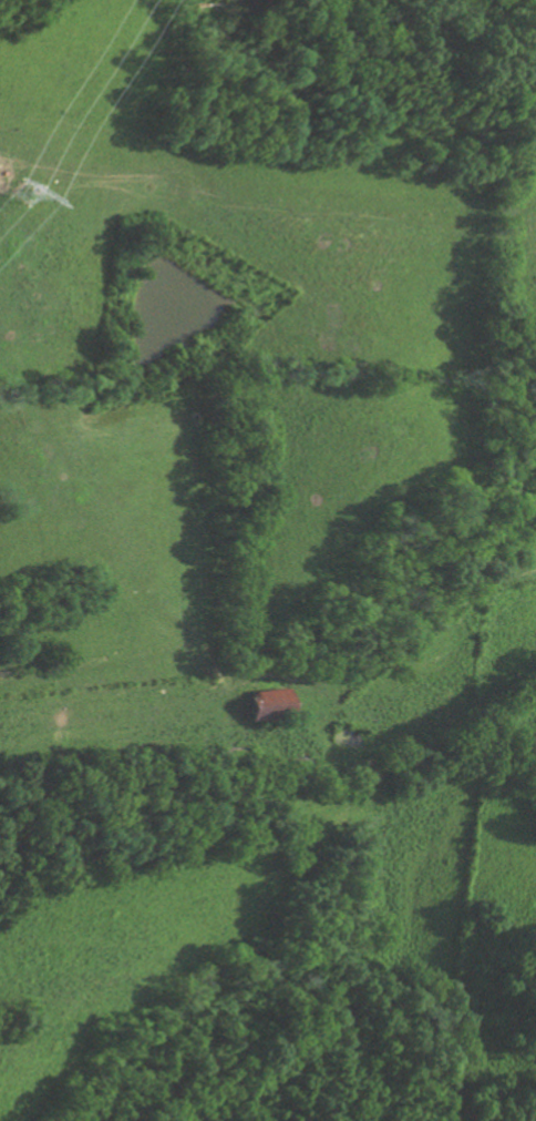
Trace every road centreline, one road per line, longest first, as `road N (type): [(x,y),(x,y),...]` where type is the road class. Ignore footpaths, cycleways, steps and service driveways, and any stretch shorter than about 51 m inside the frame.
road 1 (residential): [(535,562),(429,593),(310,671),(218,697)]

